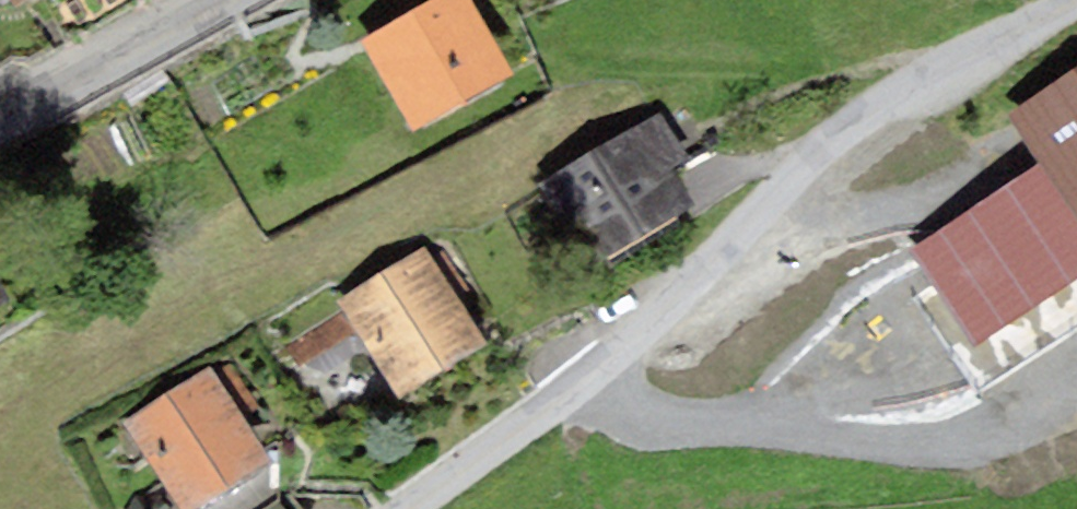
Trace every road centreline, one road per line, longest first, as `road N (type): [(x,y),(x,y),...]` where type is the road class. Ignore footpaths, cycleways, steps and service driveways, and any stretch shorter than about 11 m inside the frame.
road 1 (residential): [(1069,0),(953,62),(820,148),(696,289),(412,508)]
road 2 (track): [(584,377),(680,427),(992,426),(1076,411)]
road 3 (residential): [(233,0),(0,126)]

